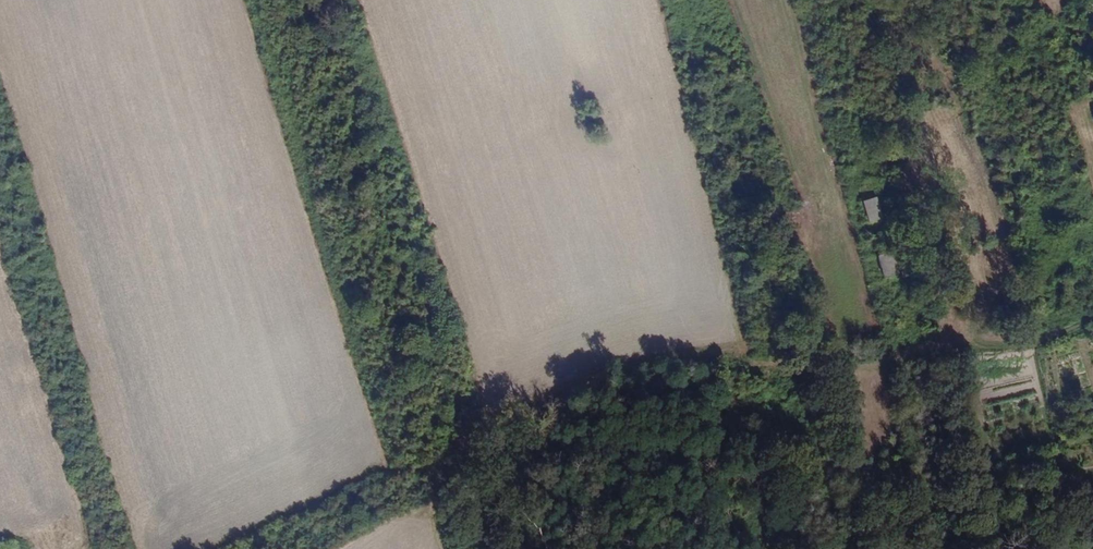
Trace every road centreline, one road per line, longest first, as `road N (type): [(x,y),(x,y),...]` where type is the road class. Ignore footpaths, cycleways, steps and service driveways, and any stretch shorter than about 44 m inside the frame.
road 1 (track): [(434,450),(627,369),(691,354),(954,339),(1045,327),(1080,319),(1092,307)]
road 2 (track): [(215,548),(434,450)]

